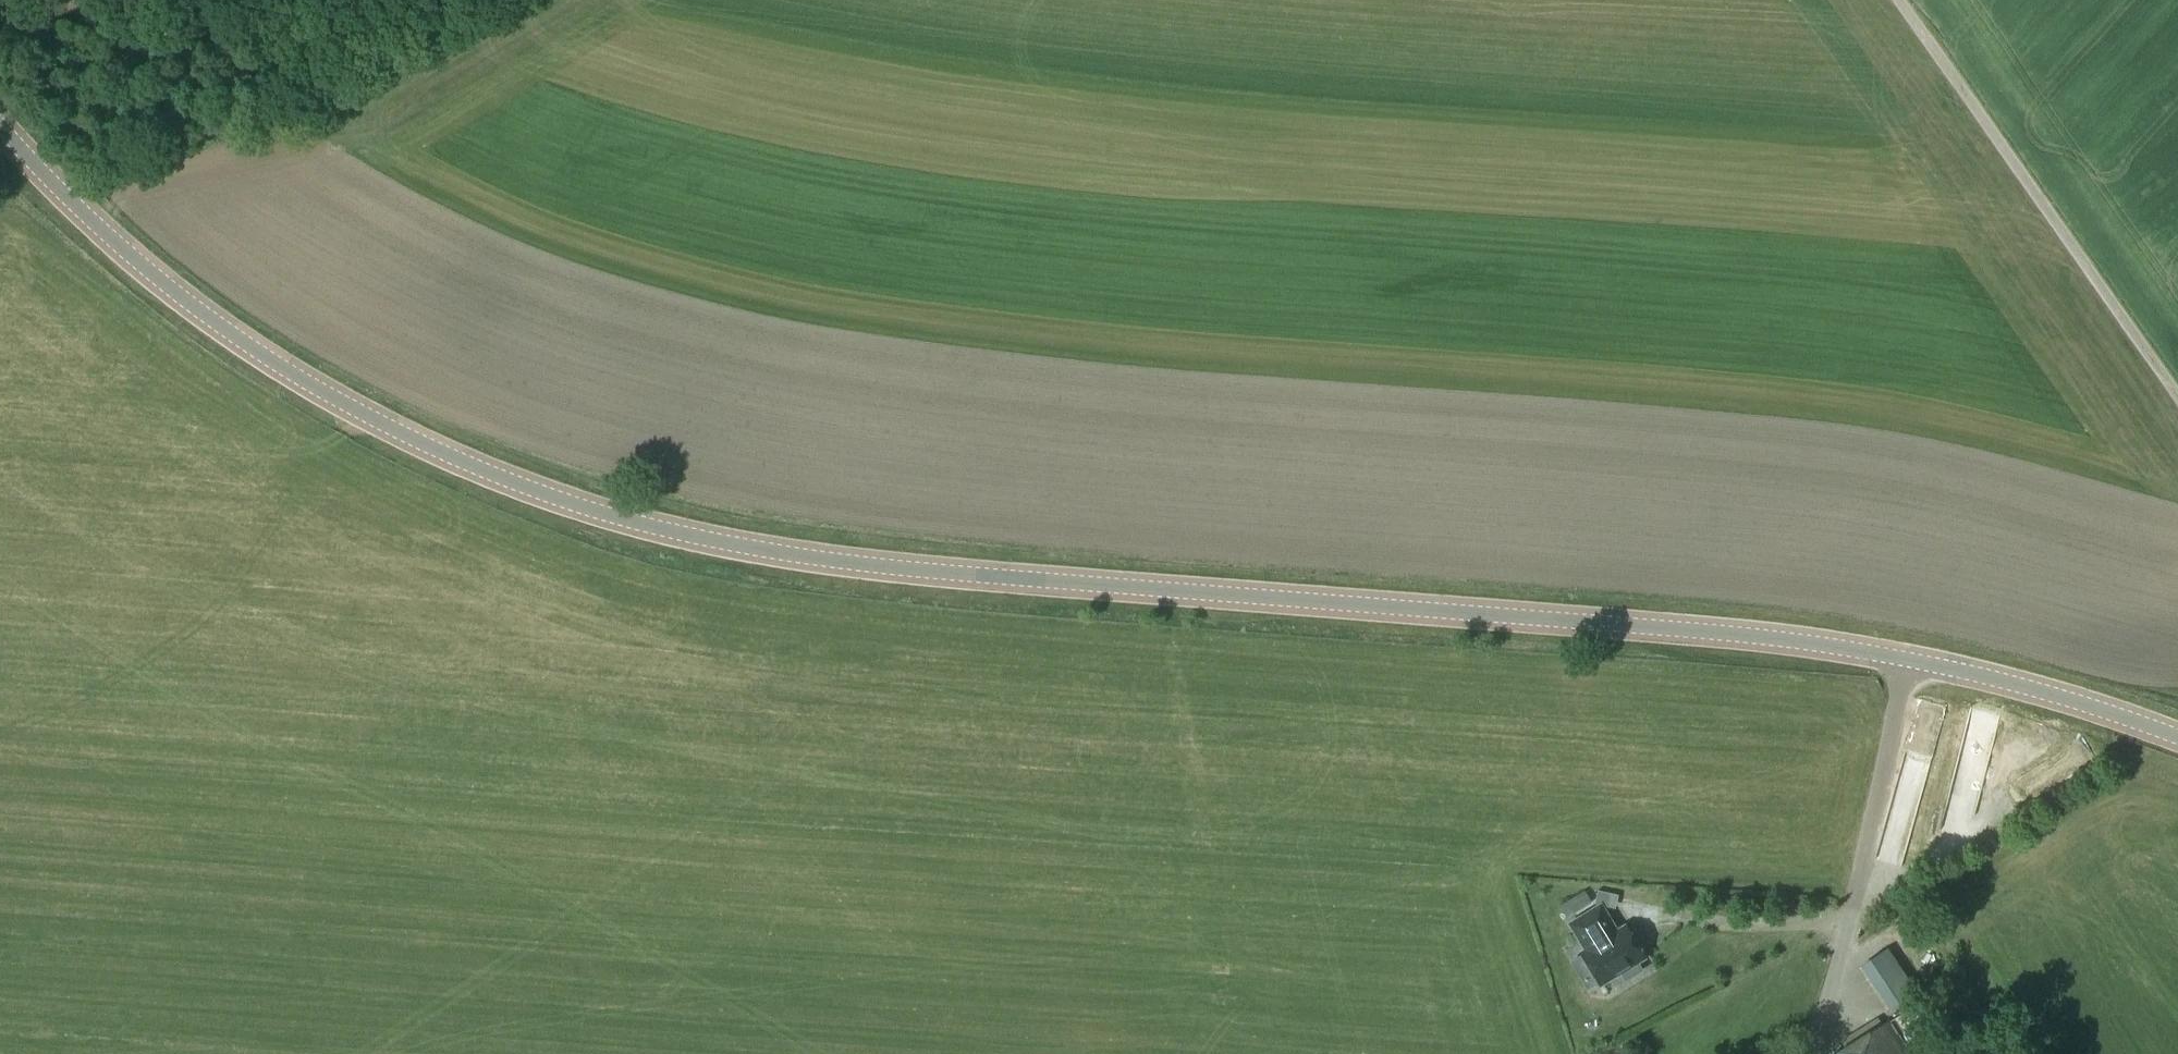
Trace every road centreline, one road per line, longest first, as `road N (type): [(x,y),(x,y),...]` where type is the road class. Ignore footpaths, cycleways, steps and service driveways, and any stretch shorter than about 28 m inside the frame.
road 1 (secondary): [(2177,738),(2038,691),(1906,660),(1736,635),(952,575),(806,558),(596,513),(491,475),(287,373),(43,173),(0,117)]

